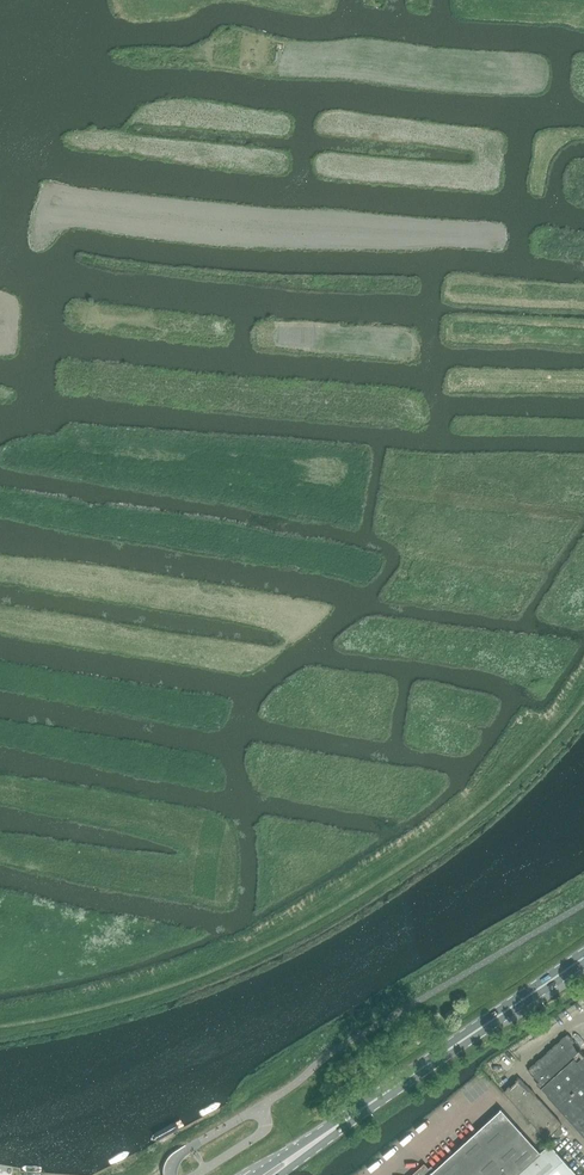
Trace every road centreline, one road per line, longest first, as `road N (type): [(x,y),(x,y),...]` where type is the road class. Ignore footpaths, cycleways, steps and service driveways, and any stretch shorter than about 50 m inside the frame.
road 1 (primary): [(269,1174),(583,957)]

